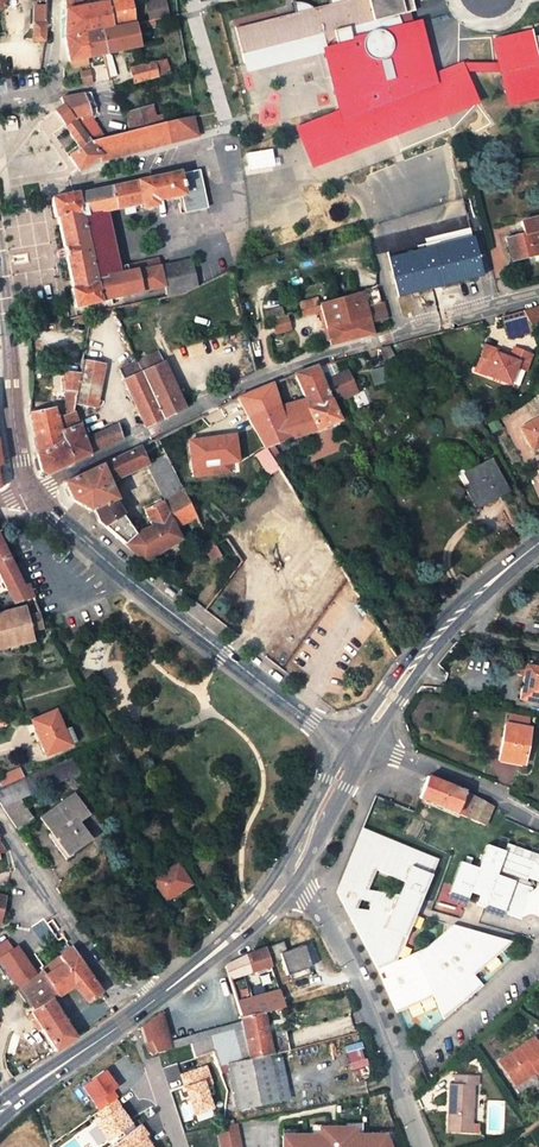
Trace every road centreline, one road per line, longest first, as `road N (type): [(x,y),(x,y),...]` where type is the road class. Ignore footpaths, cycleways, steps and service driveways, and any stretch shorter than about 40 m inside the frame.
road 1 (residential): [(29,492),(339,350),(538,292)]
road 2 (tertiary): [(360,742),(311,720),(88,549),(29,492)]
road 3 (residential): [(418,1146),(297,867)]
road 4 (secondary): [(538,545),(492,581),(415,661),(360,742)]
road 5 (residential): [(165,993),(109,983),(0,824)]
road 6 (secondary): [(165,993),(0,1110)]
road 7 (residential): [(360,742),(538,822)]
road 8 (secondary): [(297,867),(201,967),(165,993)]
road 9 (residential): [(0,103),(55,92),(58,0)]
road 10 (tertiary): [(29,492),(12,422),(8,354)]
road 11 (secondary): [(360,742),(297,867)]

